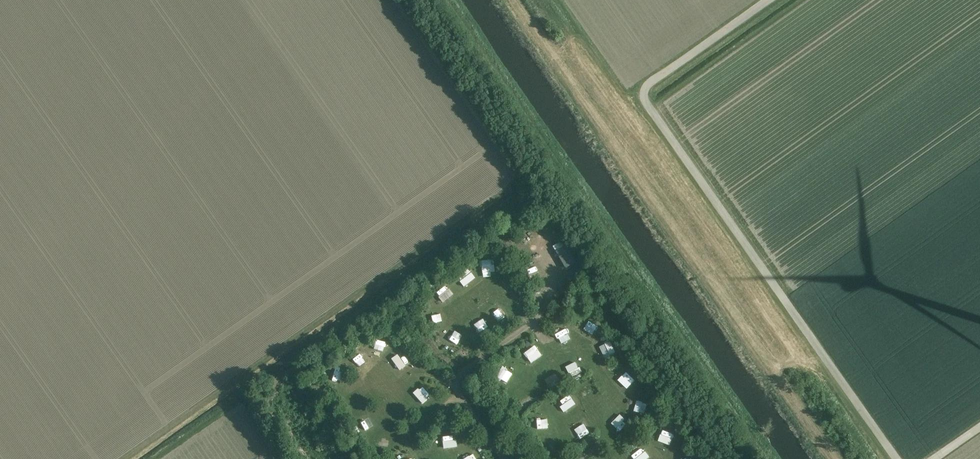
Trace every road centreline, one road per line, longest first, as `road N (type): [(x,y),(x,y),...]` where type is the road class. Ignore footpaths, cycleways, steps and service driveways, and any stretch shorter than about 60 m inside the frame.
road 1 (track): [(445,0),(768,458)]

